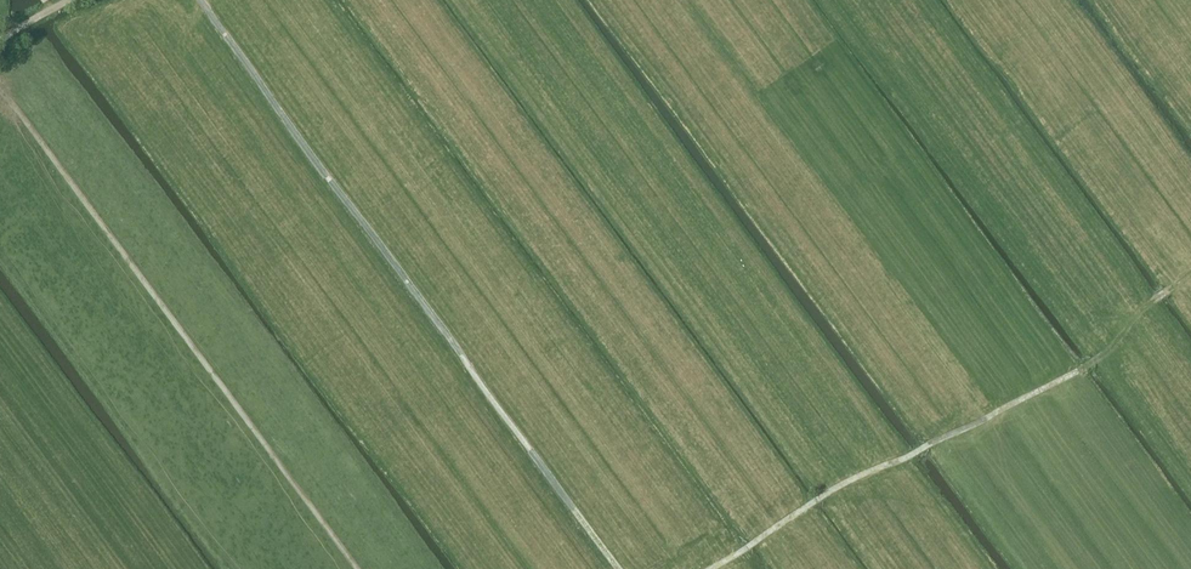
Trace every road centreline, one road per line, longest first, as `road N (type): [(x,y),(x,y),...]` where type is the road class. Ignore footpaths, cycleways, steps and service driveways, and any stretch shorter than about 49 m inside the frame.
road 1 (track): [(621,568),(201,0)]
road 2 (track): [(357,568),(0,91)]
road 3 (track): [(1078,373),(828,493),(711,568)]

